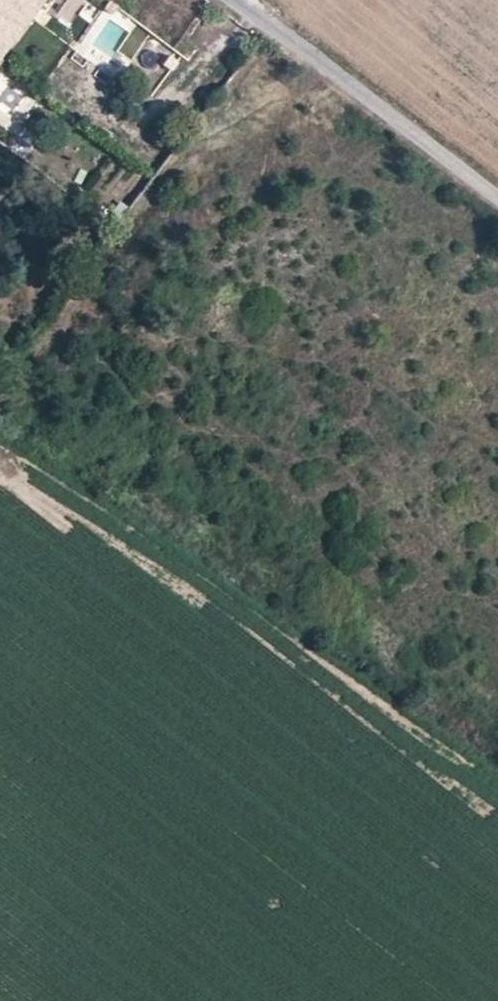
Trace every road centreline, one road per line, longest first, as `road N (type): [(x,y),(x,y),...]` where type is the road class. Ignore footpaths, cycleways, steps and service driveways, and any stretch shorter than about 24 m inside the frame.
road 1 (unclassified): [(217,0),(497,201)]

